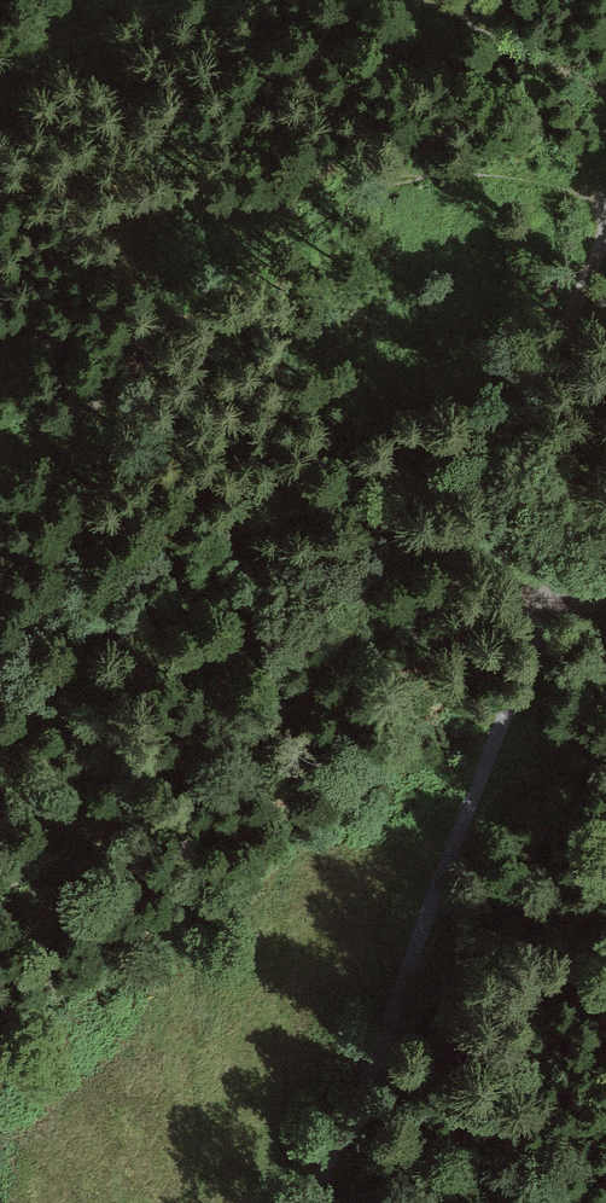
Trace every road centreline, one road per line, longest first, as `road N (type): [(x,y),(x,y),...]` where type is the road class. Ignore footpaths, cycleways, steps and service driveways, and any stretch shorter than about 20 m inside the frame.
road 1 (track): [(310,1202),(357,1110),(405,955),(495,721),(541,634),(578,602)]
road 2 (track): [(578,602),(476,547),(419,550),(224,647),(0,736)]
road 3 (track): [(476,547),(605,251)]
road 4 (track): [(605,95),(465,17)]

